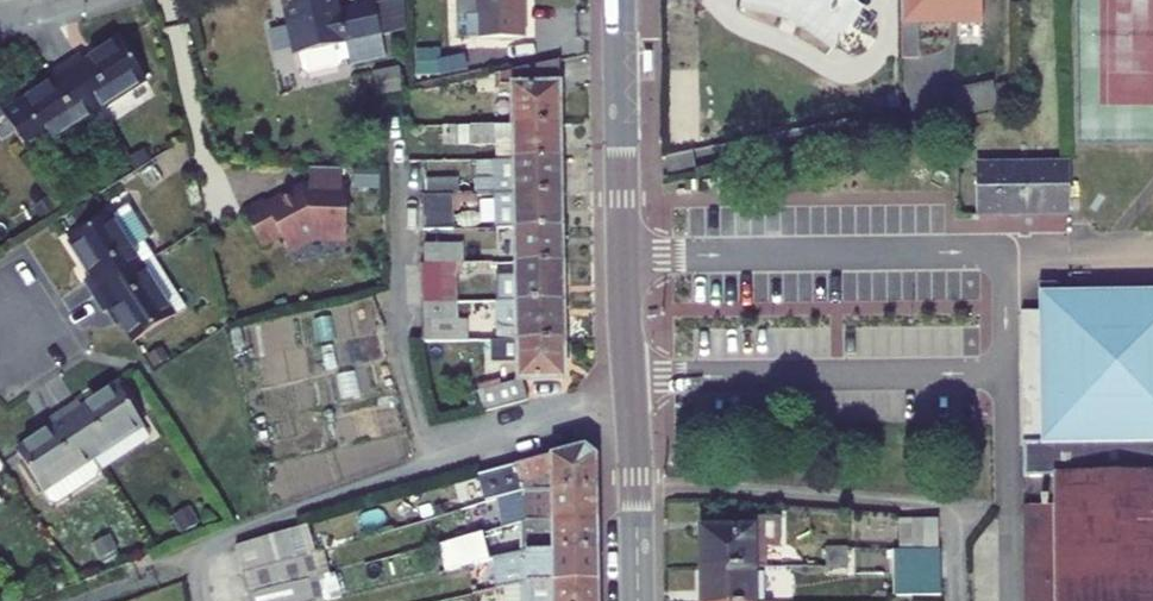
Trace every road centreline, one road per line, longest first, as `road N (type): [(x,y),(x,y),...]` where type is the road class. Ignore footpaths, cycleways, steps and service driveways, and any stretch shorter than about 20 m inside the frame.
road 1 (tertiary): [(619,0),(638,600)]

